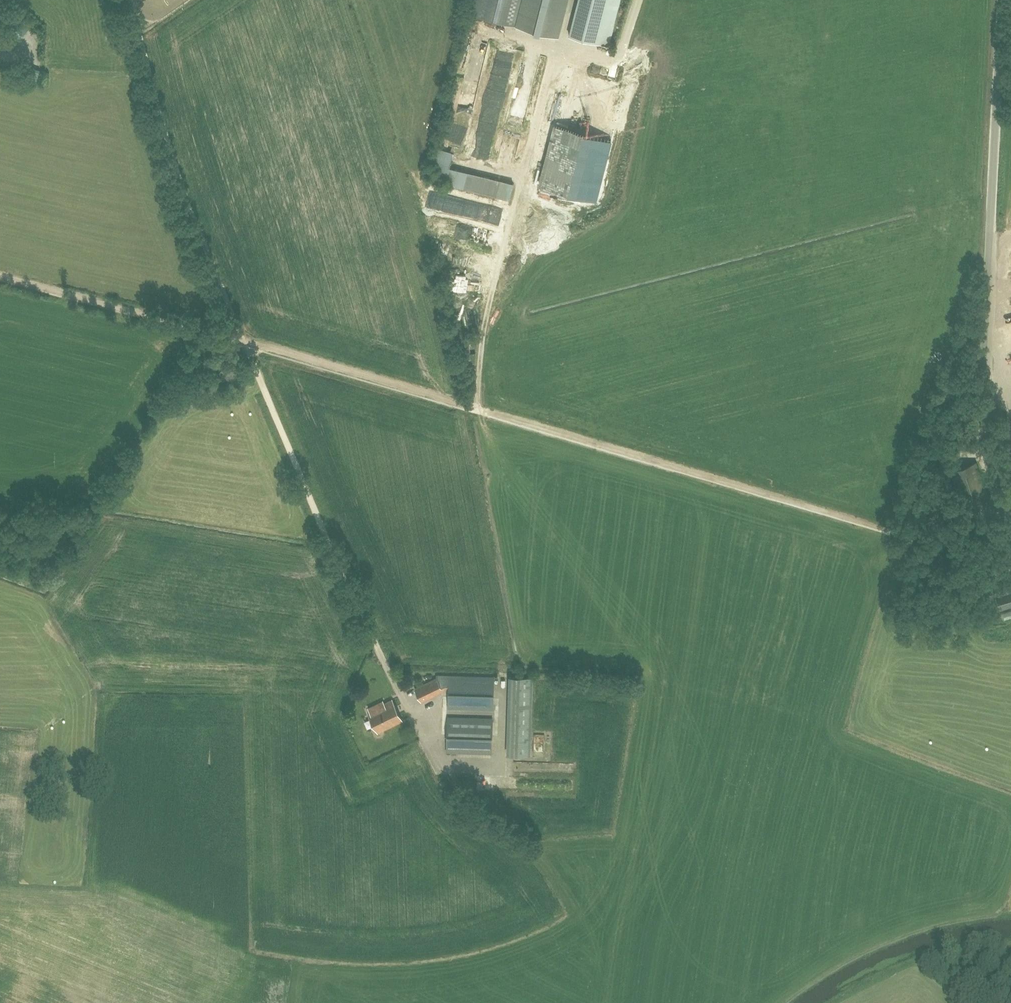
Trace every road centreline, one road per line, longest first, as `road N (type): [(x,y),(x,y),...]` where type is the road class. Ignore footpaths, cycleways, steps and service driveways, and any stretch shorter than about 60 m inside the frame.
road 1 (track): [(0,276),(890,531),(919,531),(1001,504)]
road 2 (unclassified): [(1010,526),(989,476),(982,433),(1001,0)]

